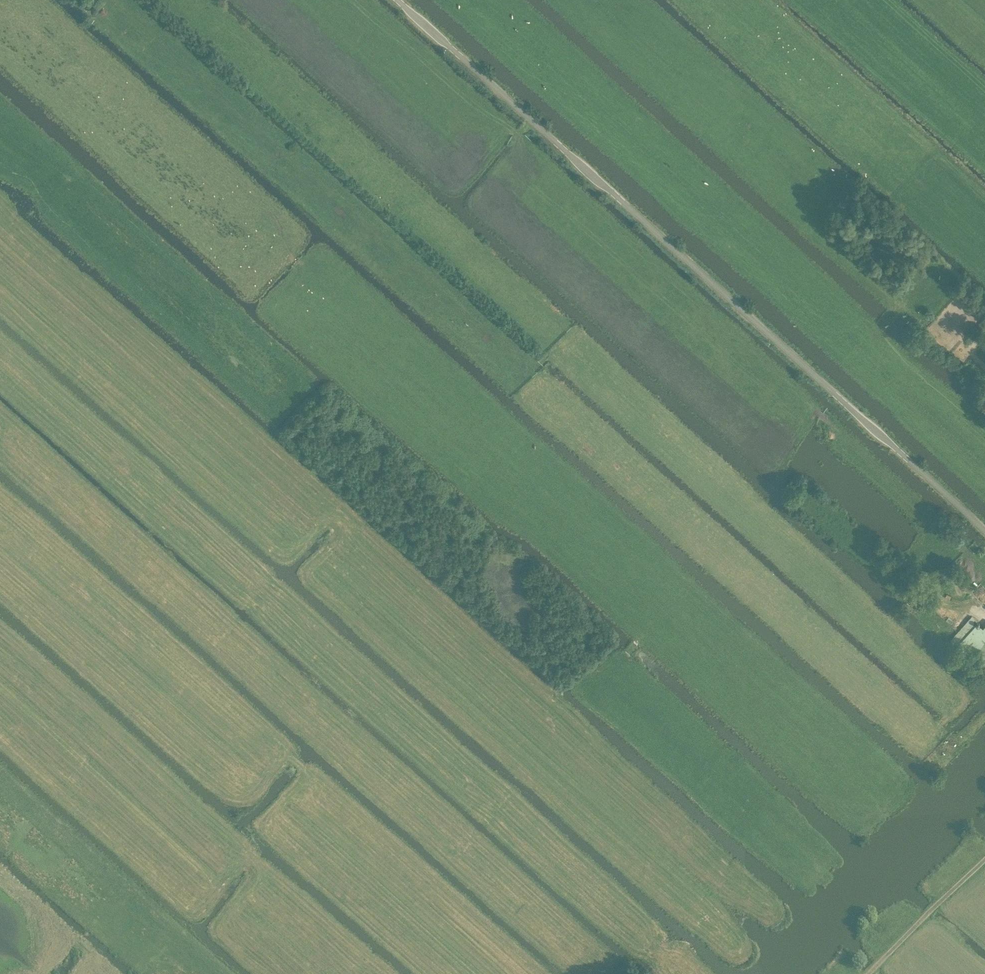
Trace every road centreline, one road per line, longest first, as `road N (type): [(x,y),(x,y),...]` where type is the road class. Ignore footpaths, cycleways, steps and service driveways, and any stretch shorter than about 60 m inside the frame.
road 1 (tertiary): [(984,532),(398,0)]
road 2 (track): [(757,0),(984,202)]
road 3 (track): [(863,973),(984,859)]

